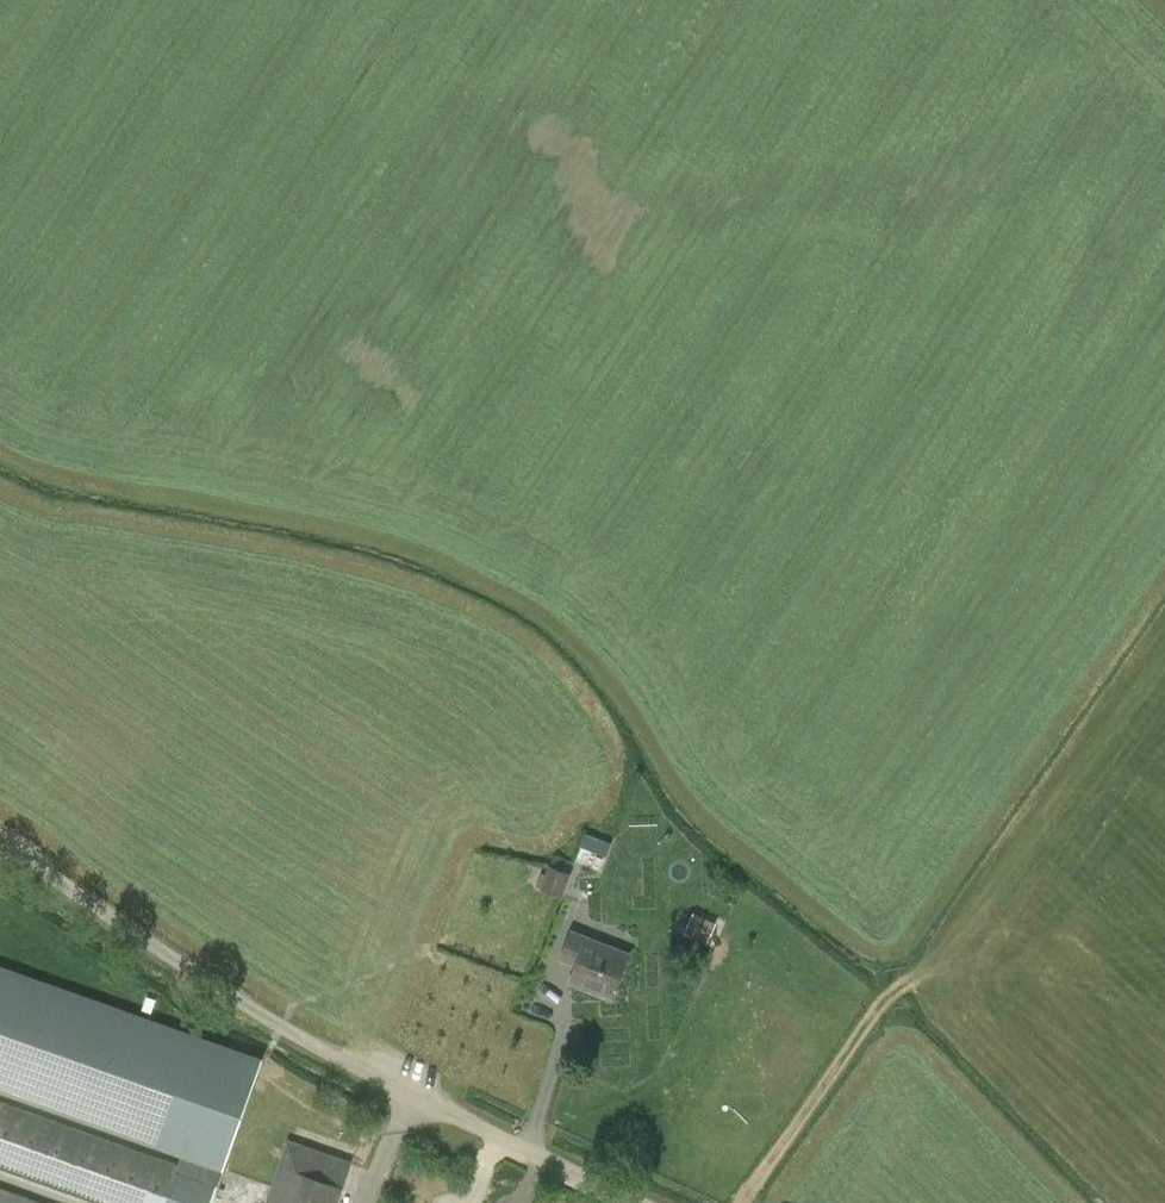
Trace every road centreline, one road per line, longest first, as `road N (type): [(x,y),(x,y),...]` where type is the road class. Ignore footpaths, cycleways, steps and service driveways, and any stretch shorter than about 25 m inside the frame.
road 1 (unclassified): [(645,1202),(318,1048),(0,843)]

